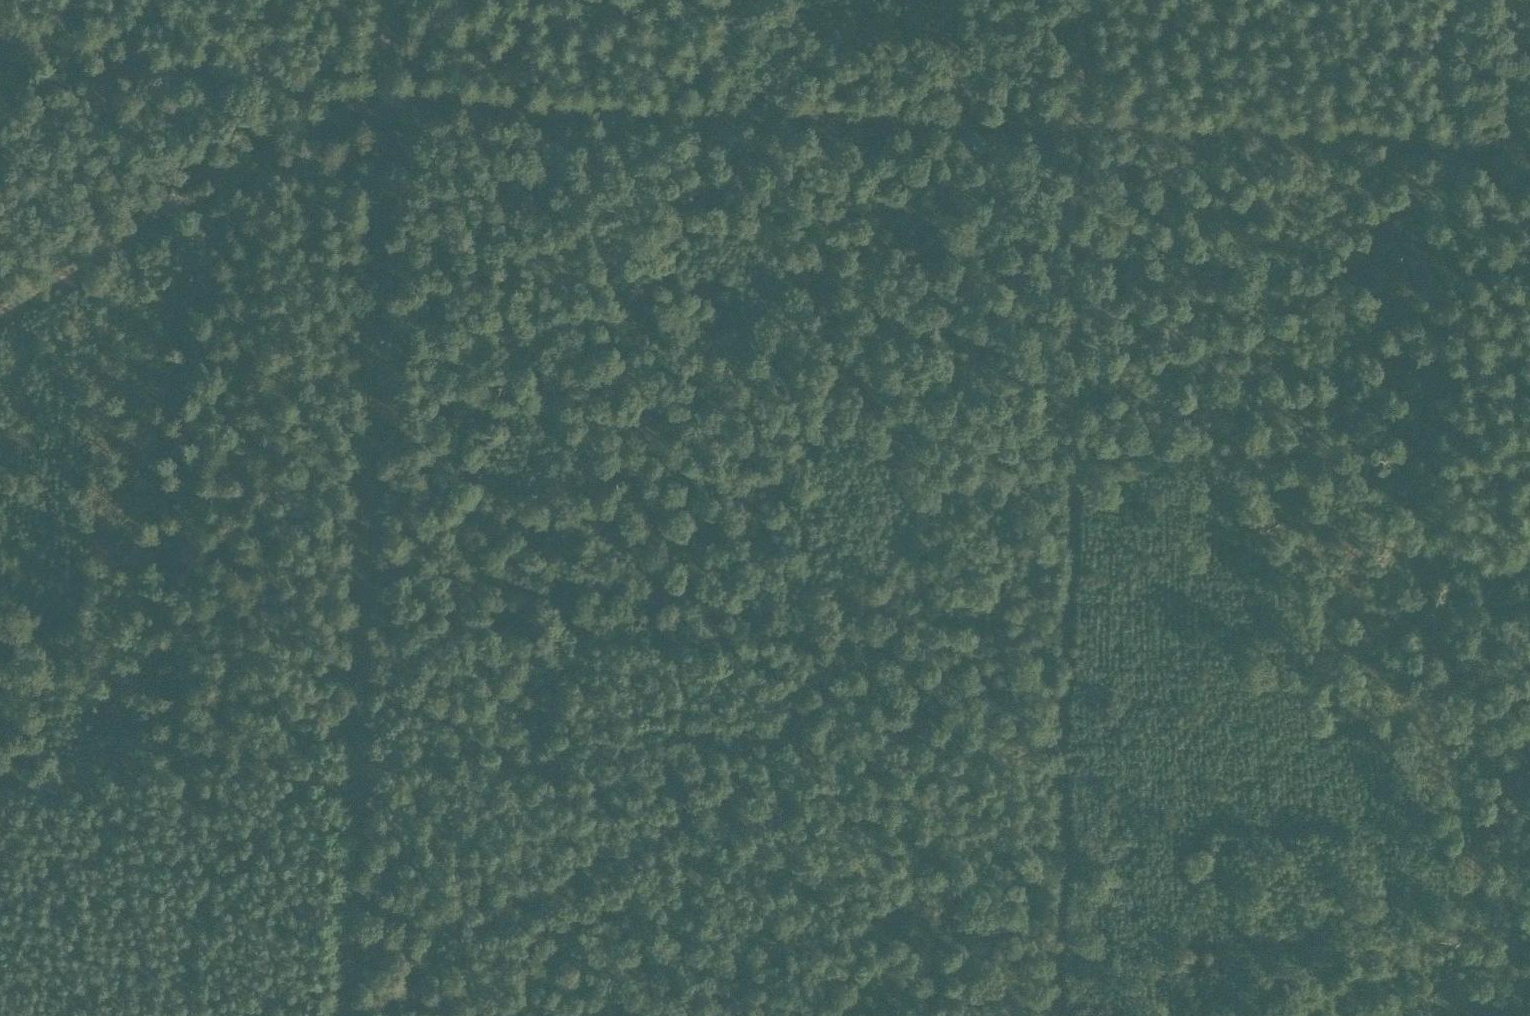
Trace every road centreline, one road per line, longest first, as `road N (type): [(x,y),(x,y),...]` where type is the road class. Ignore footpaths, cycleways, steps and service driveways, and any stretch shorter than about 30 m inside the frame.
road 1 (track): [(382,103),(341,1015)]
road 2 (track): [(0,314),(324,123),(382,103)]
road 3 (track): [(382,103),(0,38)]

